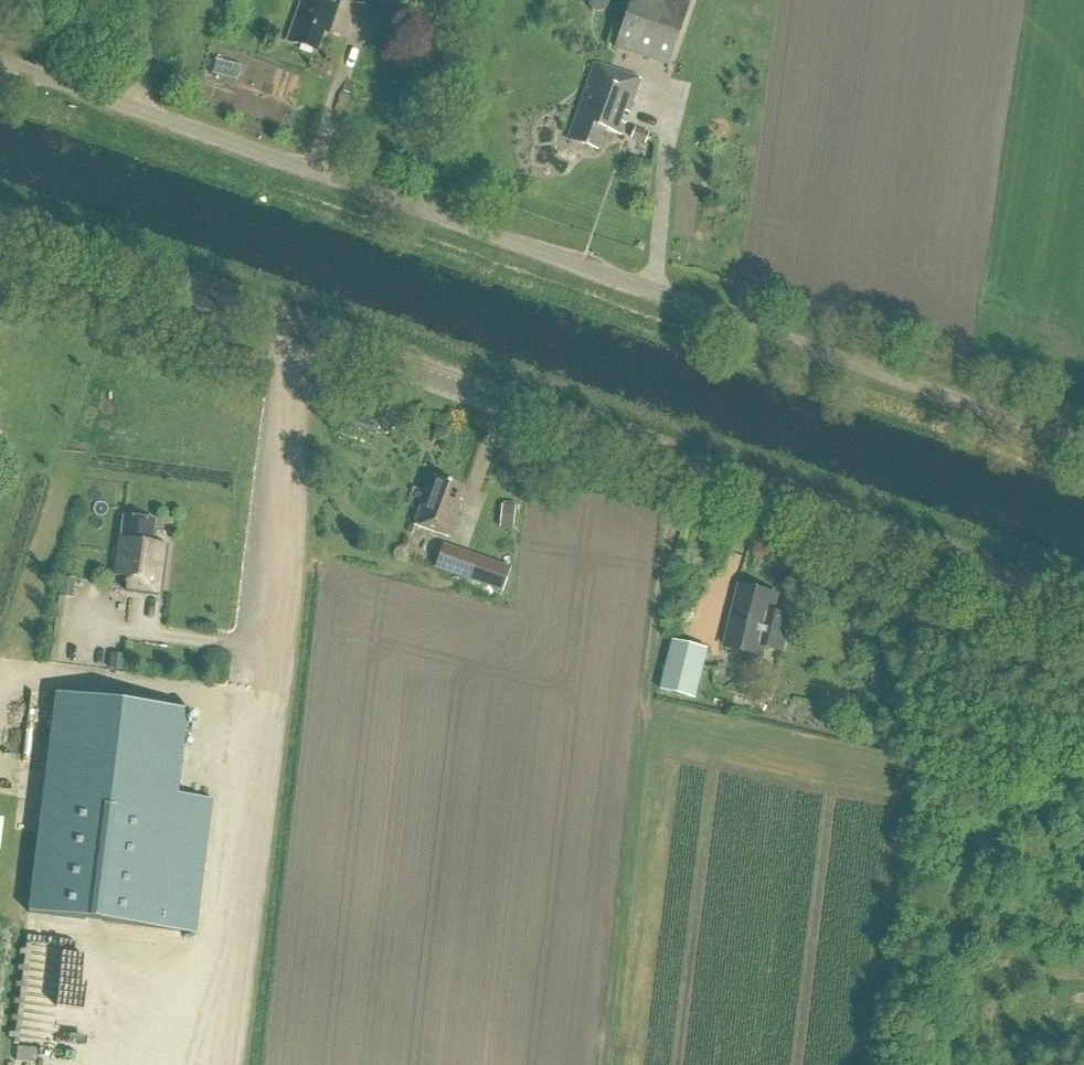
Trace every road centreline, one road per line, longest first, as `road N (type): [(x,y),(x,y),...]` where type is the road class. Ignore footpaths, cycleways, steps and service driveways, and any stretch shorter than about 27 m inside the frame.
road 1 (unclassified): [(1083,445),(0,59)]
road 2 (tertiary): [(1083,609),(0,228)]
road 3 (track): [(320,339),(234,1064)]

